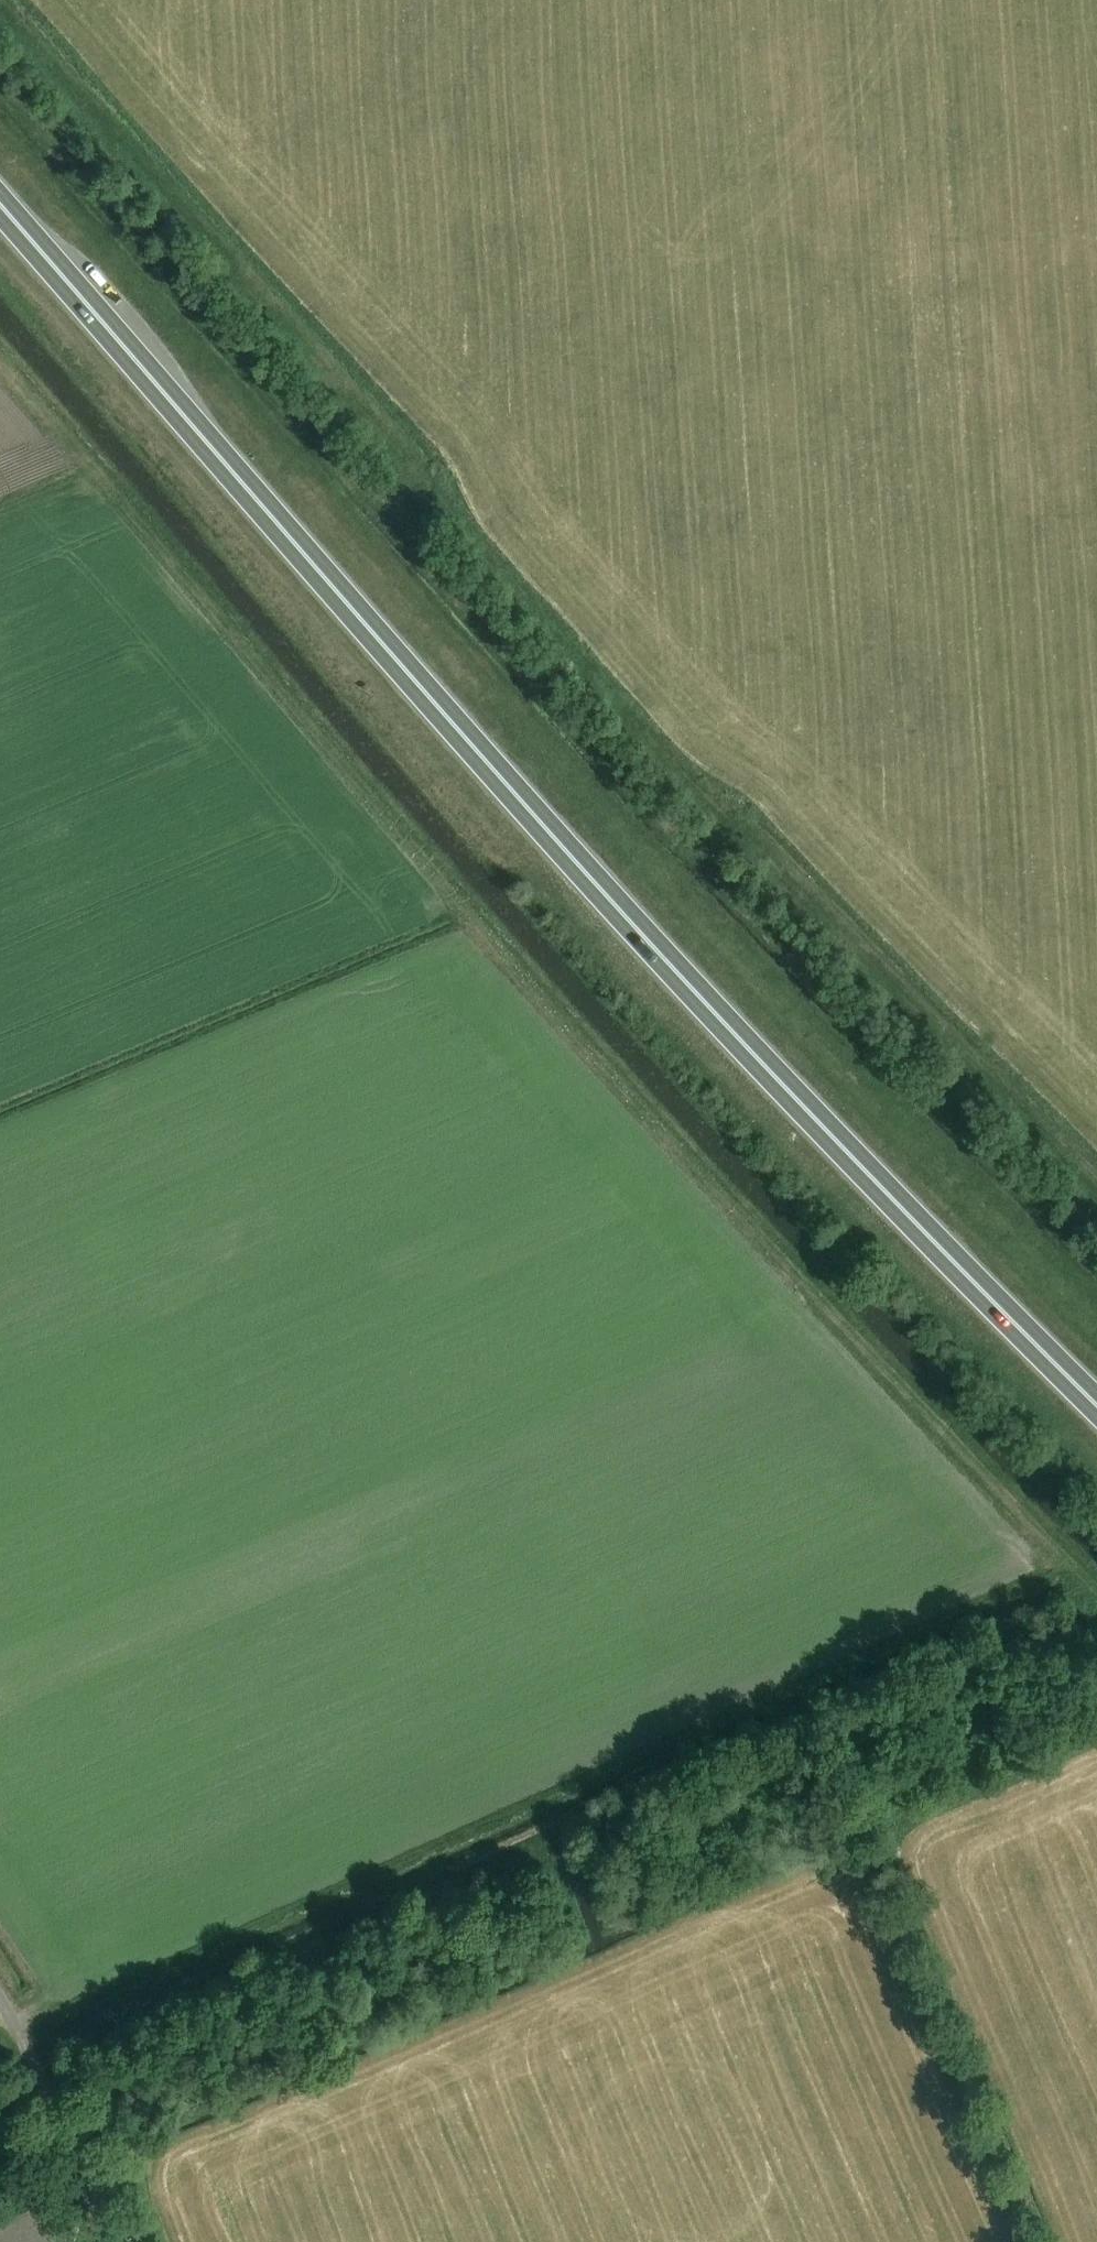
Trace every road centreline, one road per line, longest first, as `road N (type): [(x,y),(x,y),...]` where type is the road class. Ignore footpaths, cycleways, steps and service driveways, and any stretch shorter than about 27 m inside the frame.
road 1 (trunk): [(1096,1401),(624,913),(0,204)]
road 2 (unclassified): [(108,2241),(60,2115),(0,1999)]

